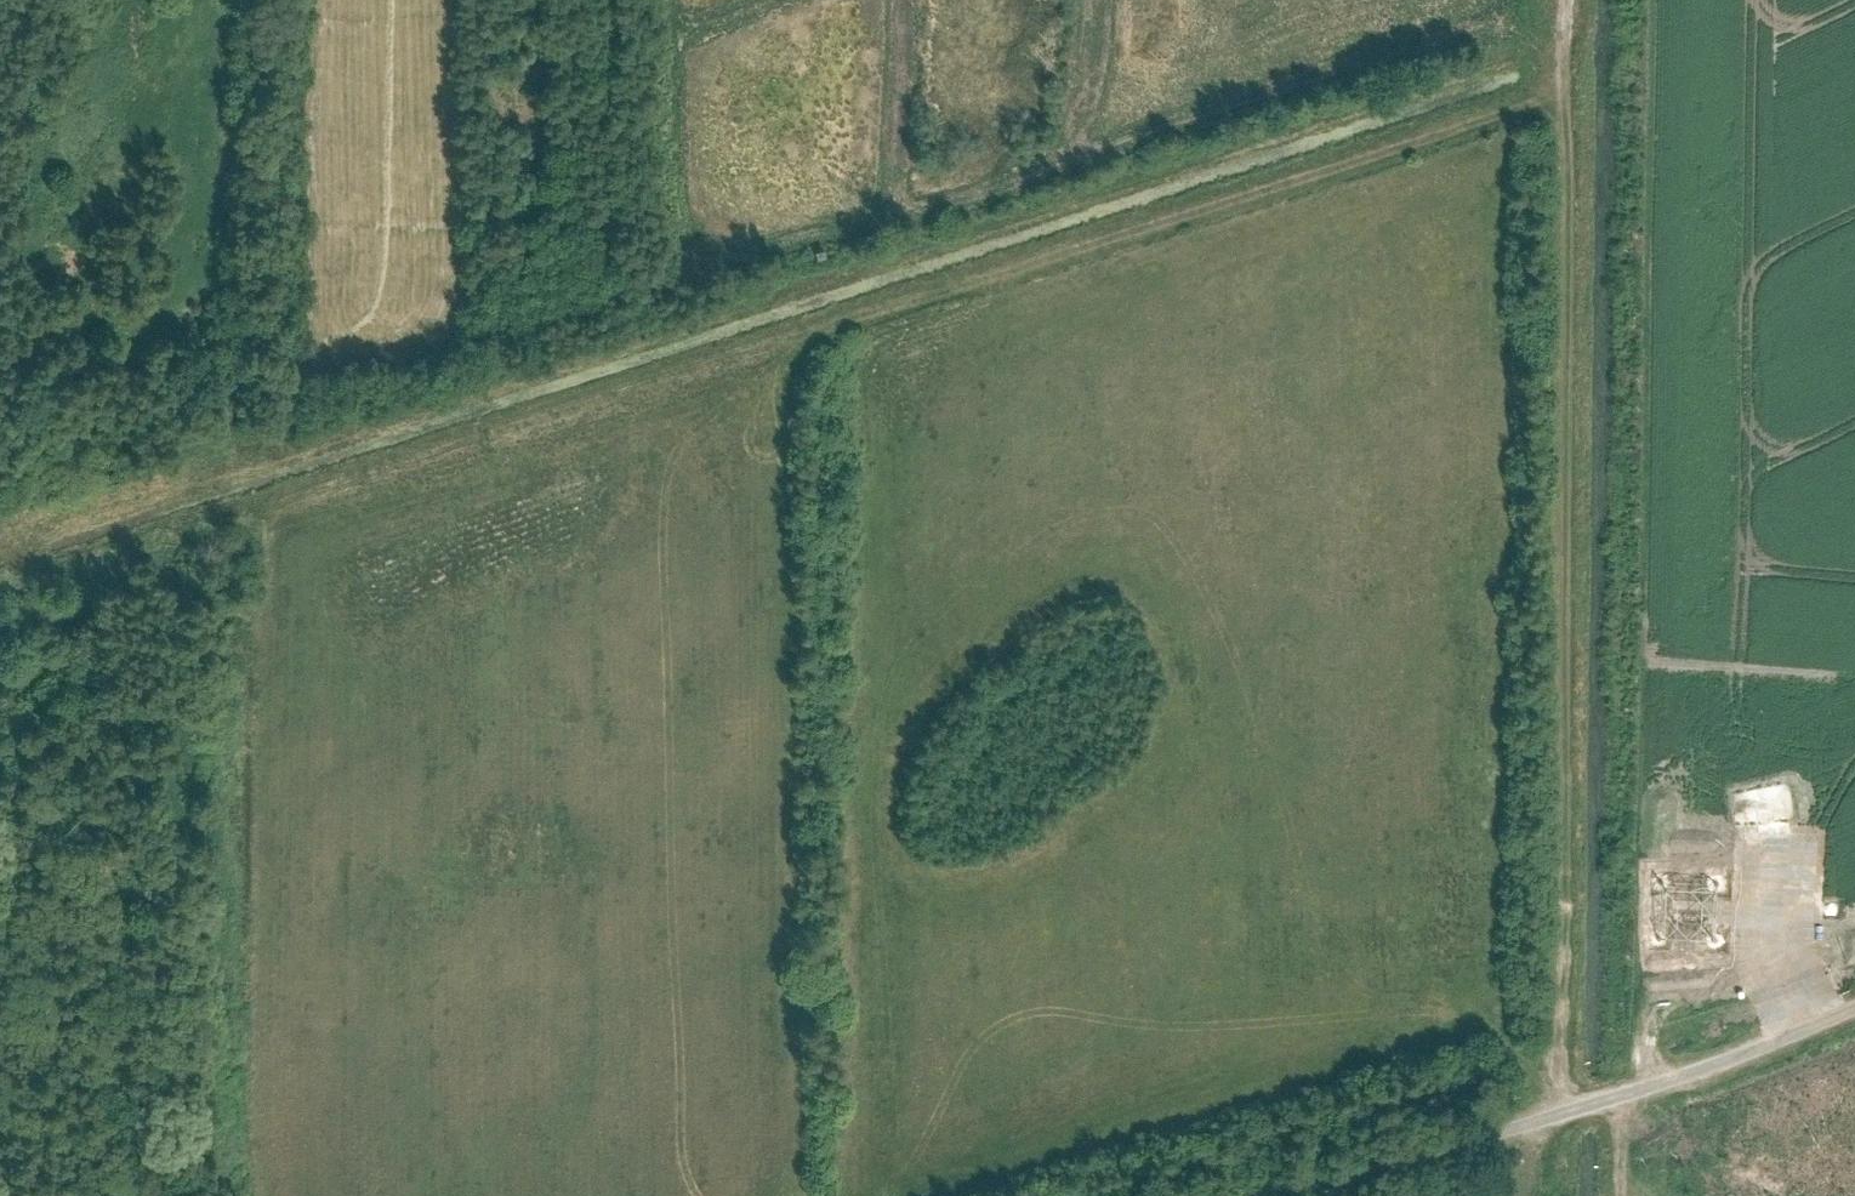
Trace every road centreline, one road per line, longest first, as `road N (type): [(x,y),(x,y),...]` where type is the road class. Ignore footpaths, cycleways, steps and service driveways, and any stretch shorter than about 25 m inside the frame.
road 1 (track): [(1566,0),(1564,1110)]
road 2 (track): [(1854,1002),(1747,1048),(1298,1195)]

